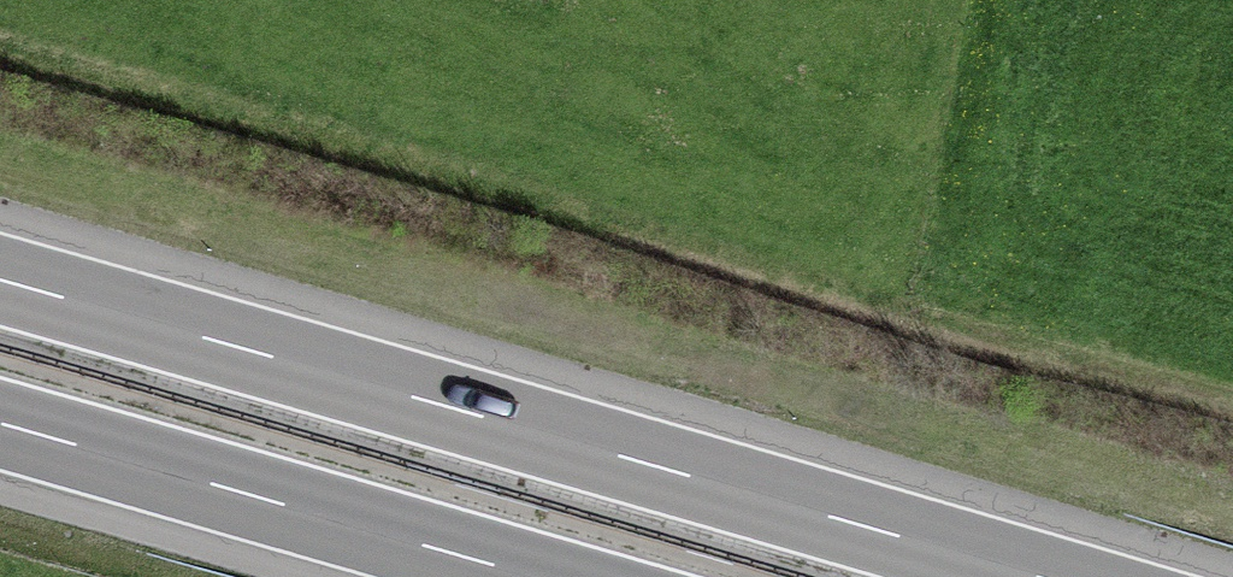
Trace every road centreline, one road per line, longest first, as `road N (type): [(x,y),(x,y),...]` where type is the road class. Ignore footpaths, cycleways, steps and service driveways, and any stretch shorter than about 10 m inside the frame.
road 1 (track): [(1232,399),(0,45)]
road 2 (motorway): [(1046,576),(0,278)]
road 3 (motorway): [(0,427),(527,576)]

